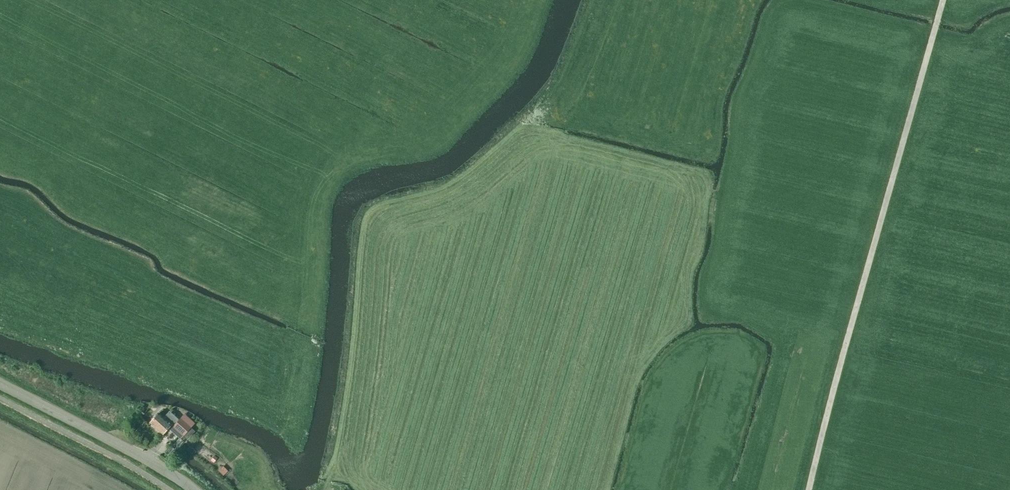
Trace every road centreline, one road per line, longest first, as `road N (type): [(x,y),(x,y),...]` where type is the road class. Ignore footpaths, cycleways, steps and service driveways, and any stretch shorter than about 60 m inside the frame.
road 1 (track): [(808,489),(942,0)]
road 2 (tertiary): [(196,489),(0,382)]

